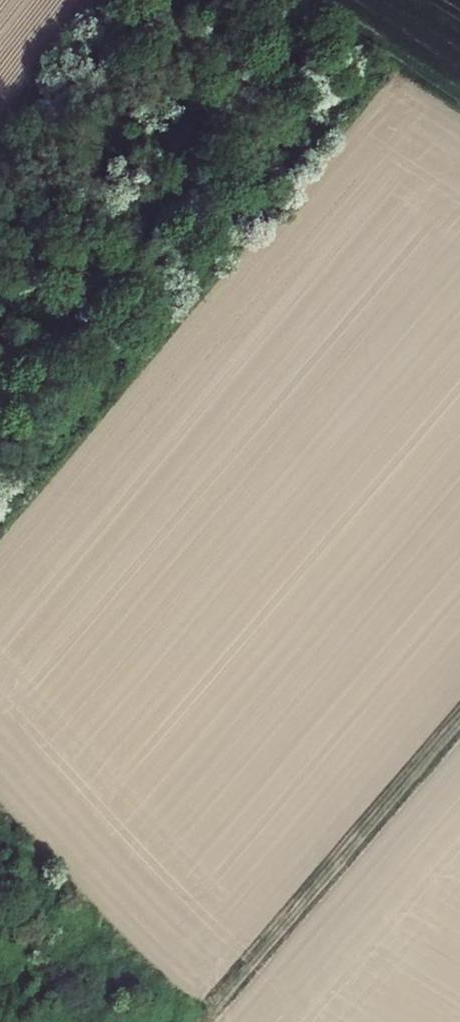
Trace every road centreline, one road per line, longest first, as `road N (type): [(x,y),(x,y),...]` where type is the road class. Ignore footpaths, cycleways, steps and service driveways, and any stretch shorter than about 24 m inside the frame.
road 1 (track): [(200,1021),(459,720)]
road 2 (track): [(317,0),(459,92)]

